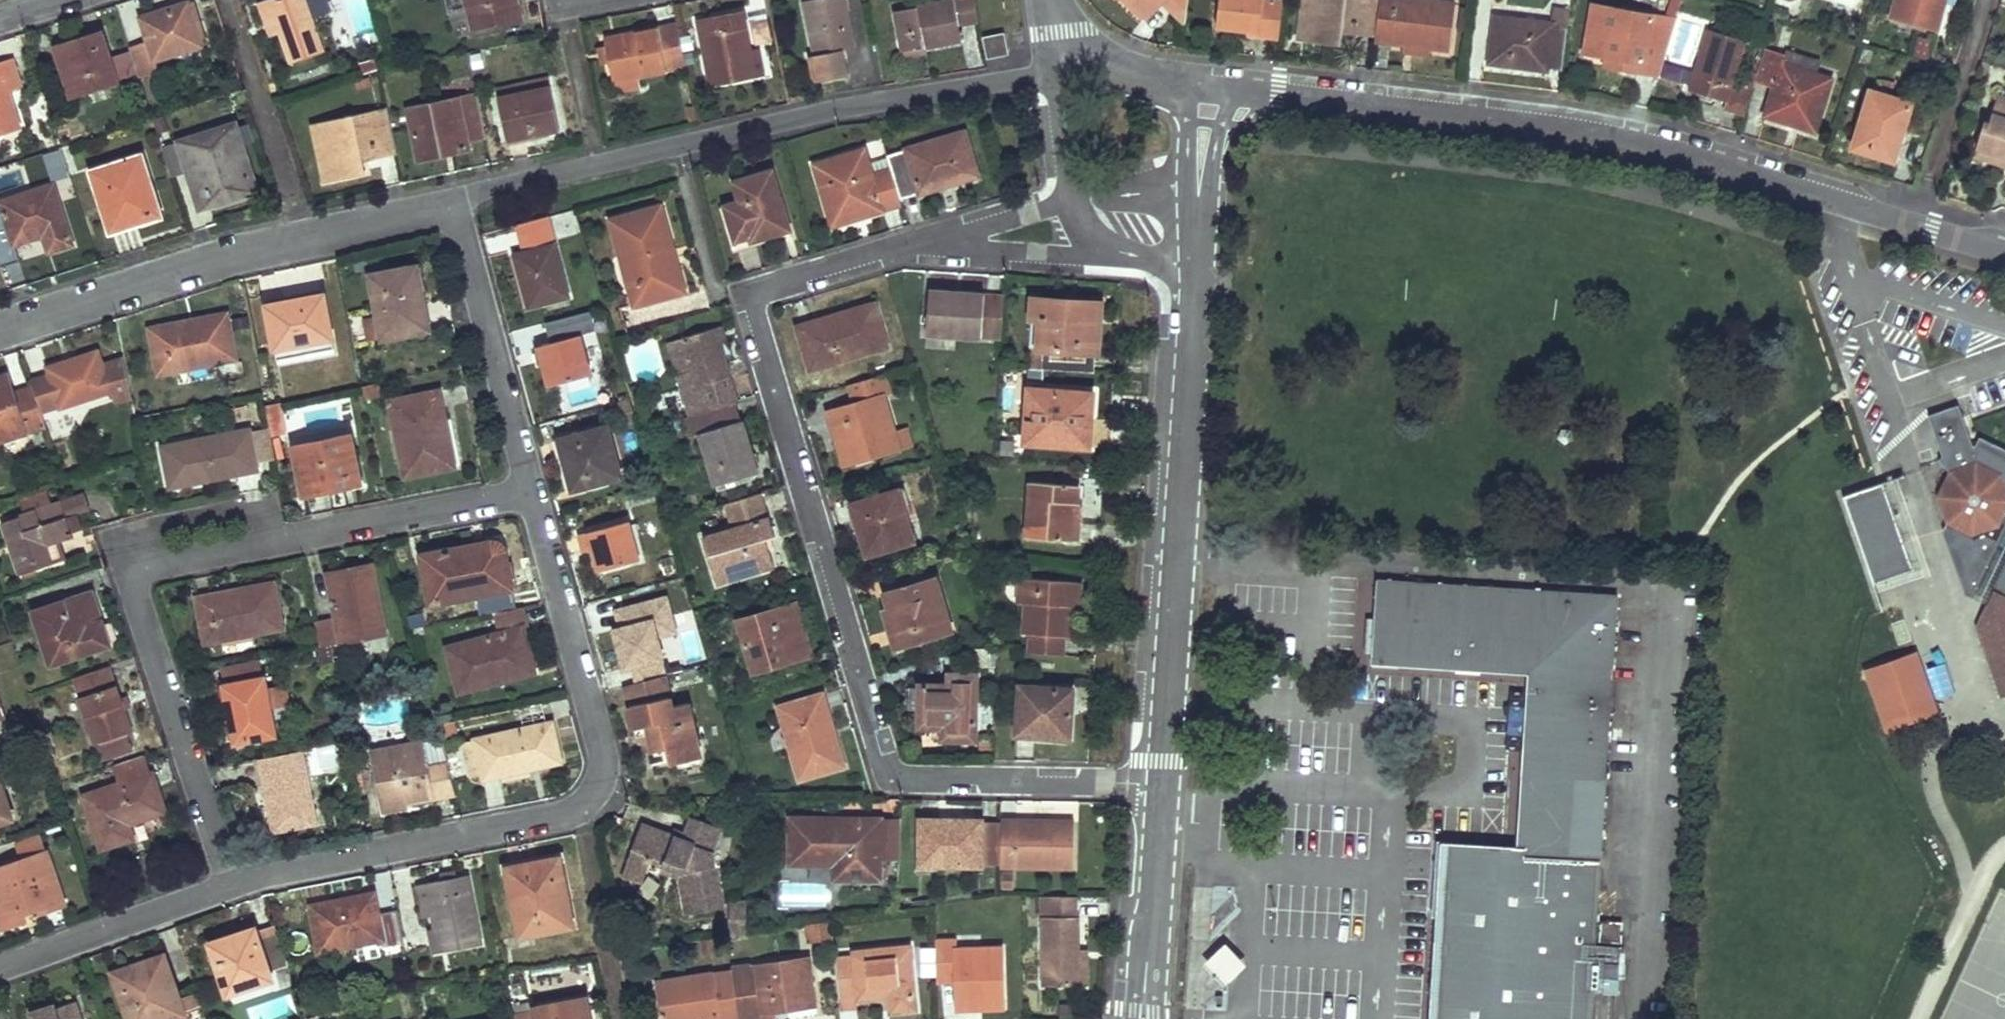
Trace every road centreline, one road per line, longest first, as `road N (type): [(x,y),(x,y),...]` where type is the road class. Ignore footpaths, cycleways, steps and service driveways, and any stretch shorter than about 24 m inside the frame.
road 1 (residential): [(960,240),(913,239),(753,291),(877,758),(909,779),(1163,788)]
road 2 (residential): [(1211,83),(1636,141),(2004,249)]
road 3 (residential): [(534,487),(601,744),(592,794),(577,811),(231,880)]
road 4 (residential): [(452,200),(837,105),(1054,71)]
road 5 (residential): [(1163,788),(1193,264)]
road 6 (residential): [(0,329),(452,200)]
road 7 (residential): [(231,880),(132,572)]
road 8 (residential): [(452,200),(534,487)]
road 9 (residential): [(270,543),(534,487)]
road 10 (residential): [(231,880),(0,968)]
road 11 (residential): [(1141,1018),(1163,788)]
road 12 (residential): [(270,543),(261,508),(127,536),(132,572)]
road 13 (residential): [(1054,71),(1116,69),(1211,83)]
road 14 (residential): [(132,572),(270,543)]
road 15 (residential): [(960,240),(992,252),(1098,252)]
road 16 (residential): [(1054,71),(1072,200)]
road 17 (residential): [(1198,192),(1072,200)]

